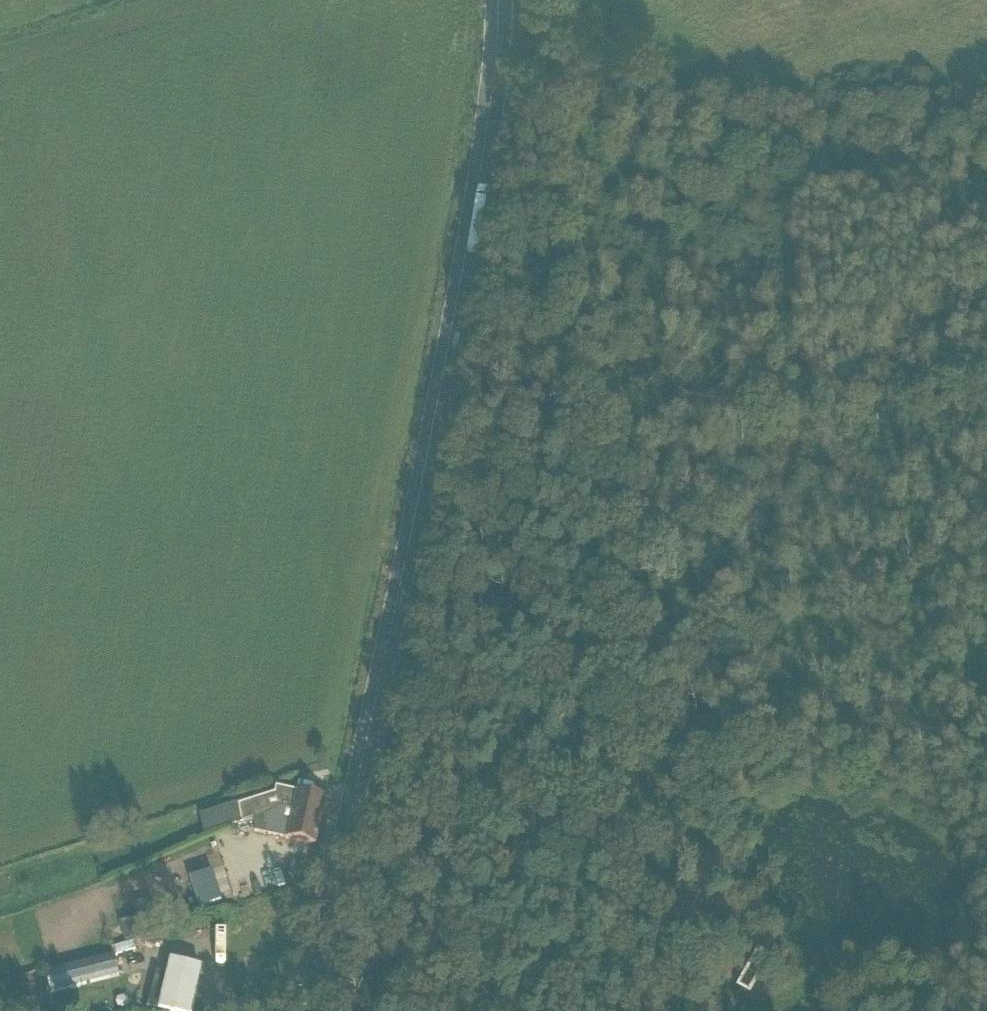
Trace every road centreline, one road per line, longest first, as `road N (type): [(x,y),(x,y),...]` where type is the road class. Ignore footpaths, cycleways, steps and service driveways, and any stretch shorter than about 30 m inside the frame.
road 1 (primary): [(309,1010),(403,593),(472,228),(498,0)]

